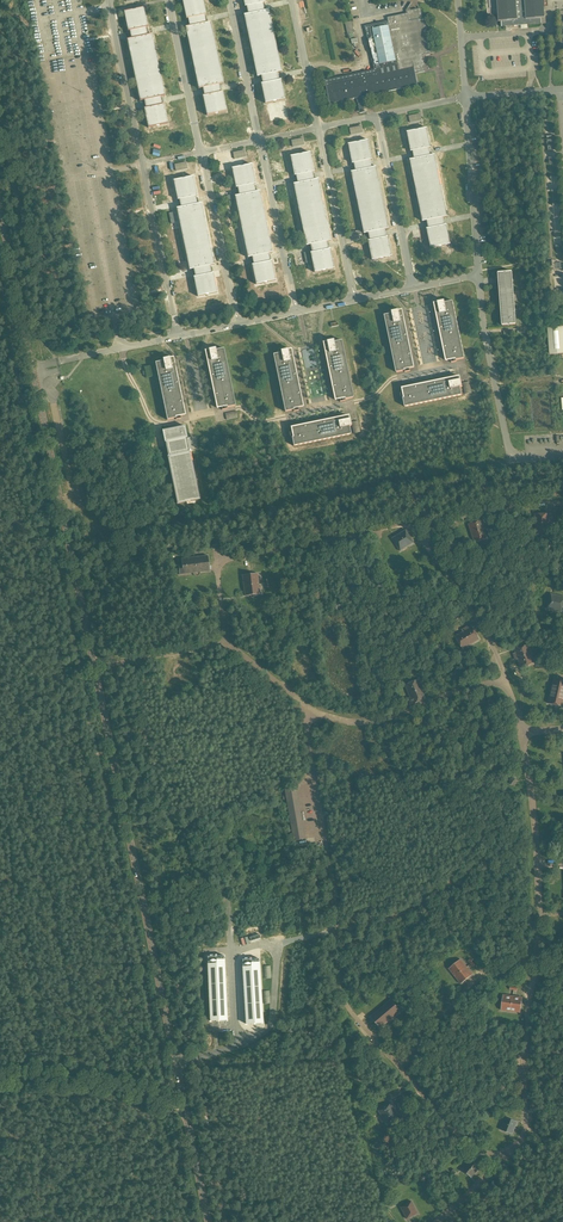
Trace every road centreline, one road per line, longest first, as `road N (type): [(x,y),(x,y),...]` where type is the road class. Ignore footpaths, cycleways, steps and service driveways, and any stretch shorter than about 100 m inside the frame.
road 1 (secondary): [(208,1221),(0,209)]
road 2 (track): [(226,1221),(198,1077),(204,1060),(190,1038),(117,679),(120,663)]
road 3 (track): [(169,1105),(80,669)]
road 4 (track): [(345,1002),(356,1105),(394,1221)]
road 5 (track): [(177,1107),(99,1084),(0,1078)]

